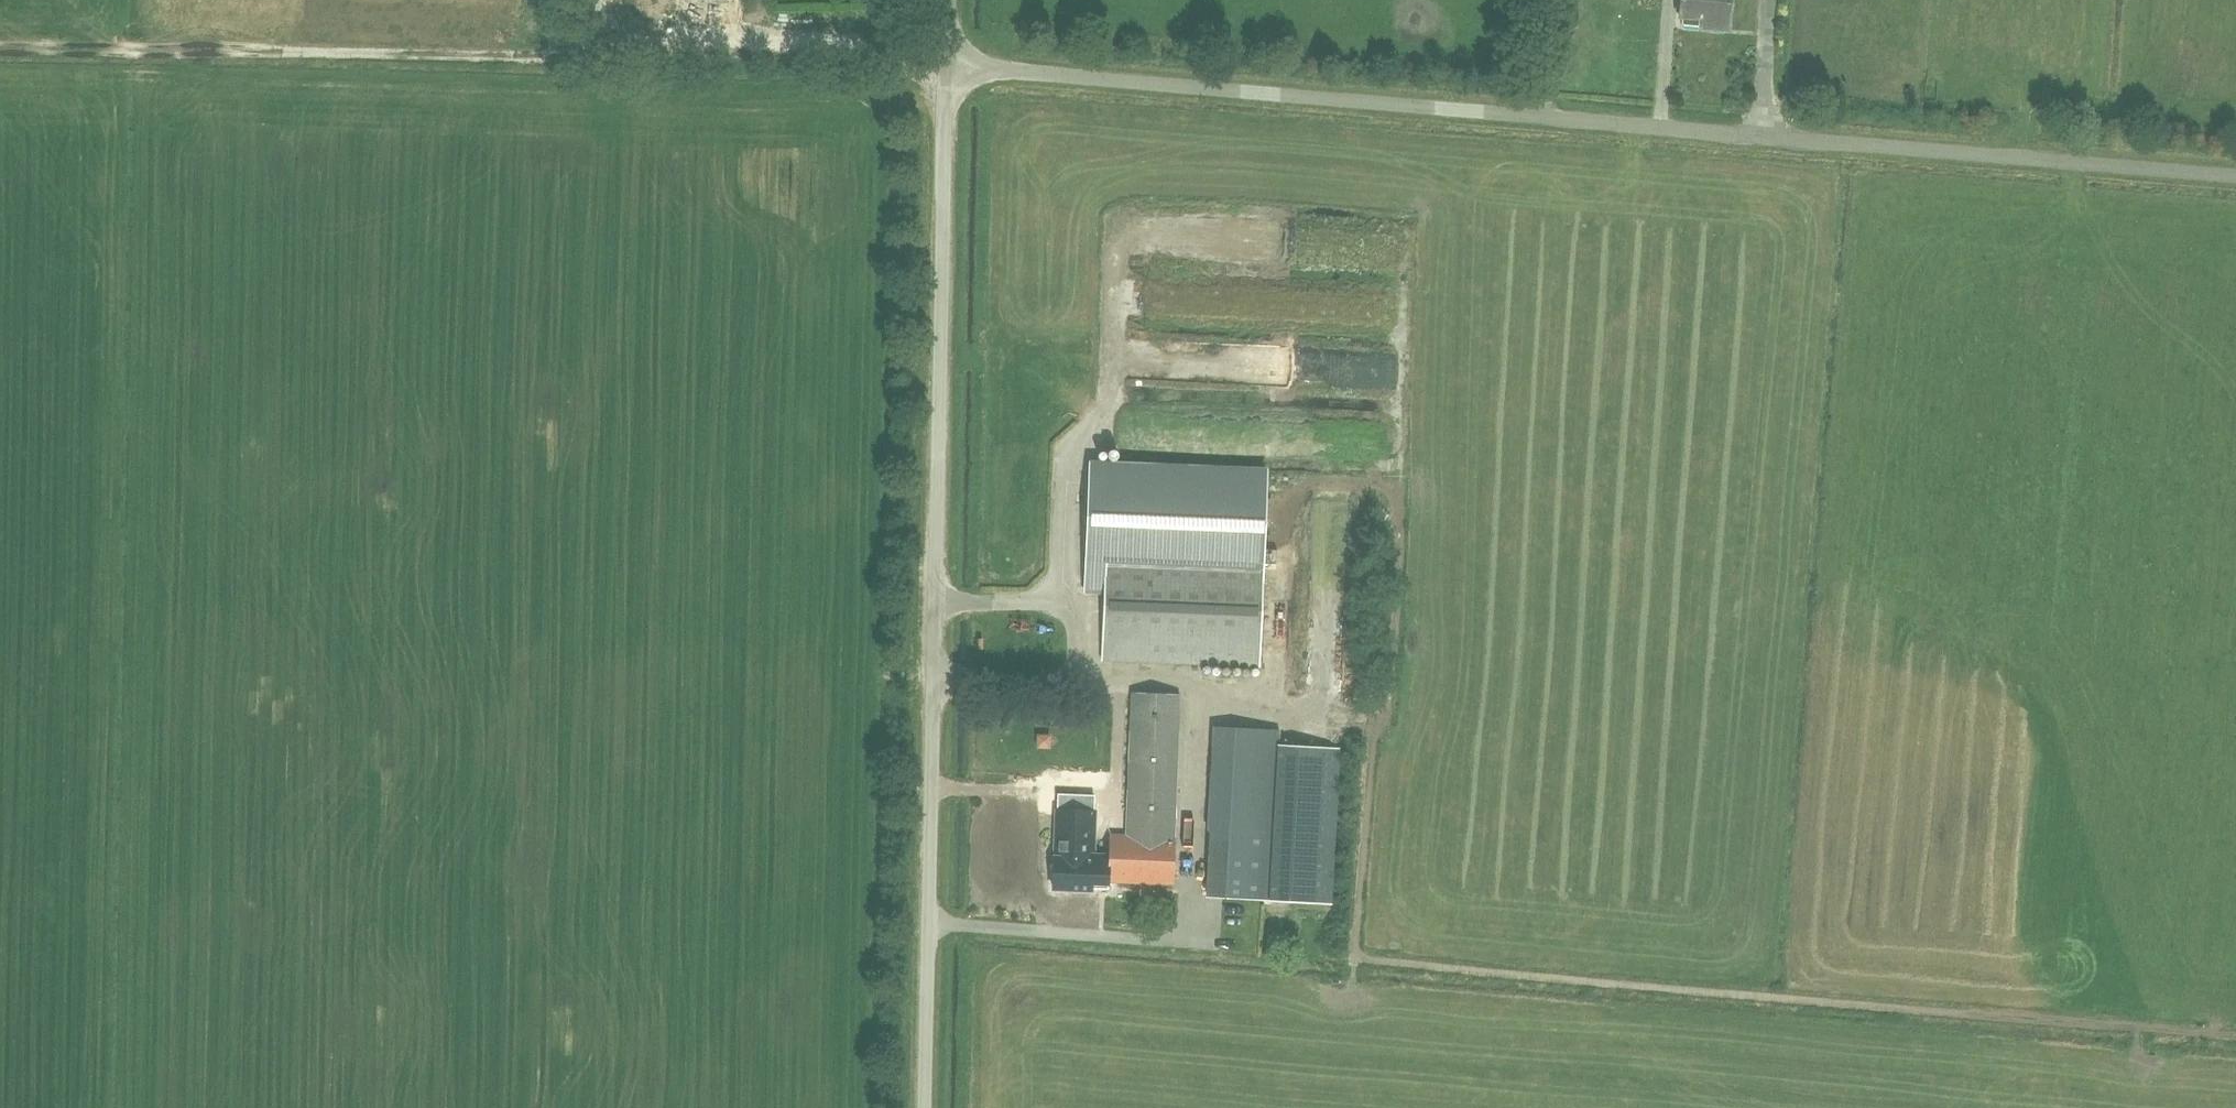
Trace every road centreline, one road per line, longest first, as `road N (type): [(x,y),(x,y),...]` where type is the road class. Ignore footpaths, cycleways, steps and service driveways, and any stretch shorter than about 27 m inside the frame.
road 1 (unclassified): [(2235,175),(950,70)]
road 2 (unclassified): [(930,1107),(950,70)]

